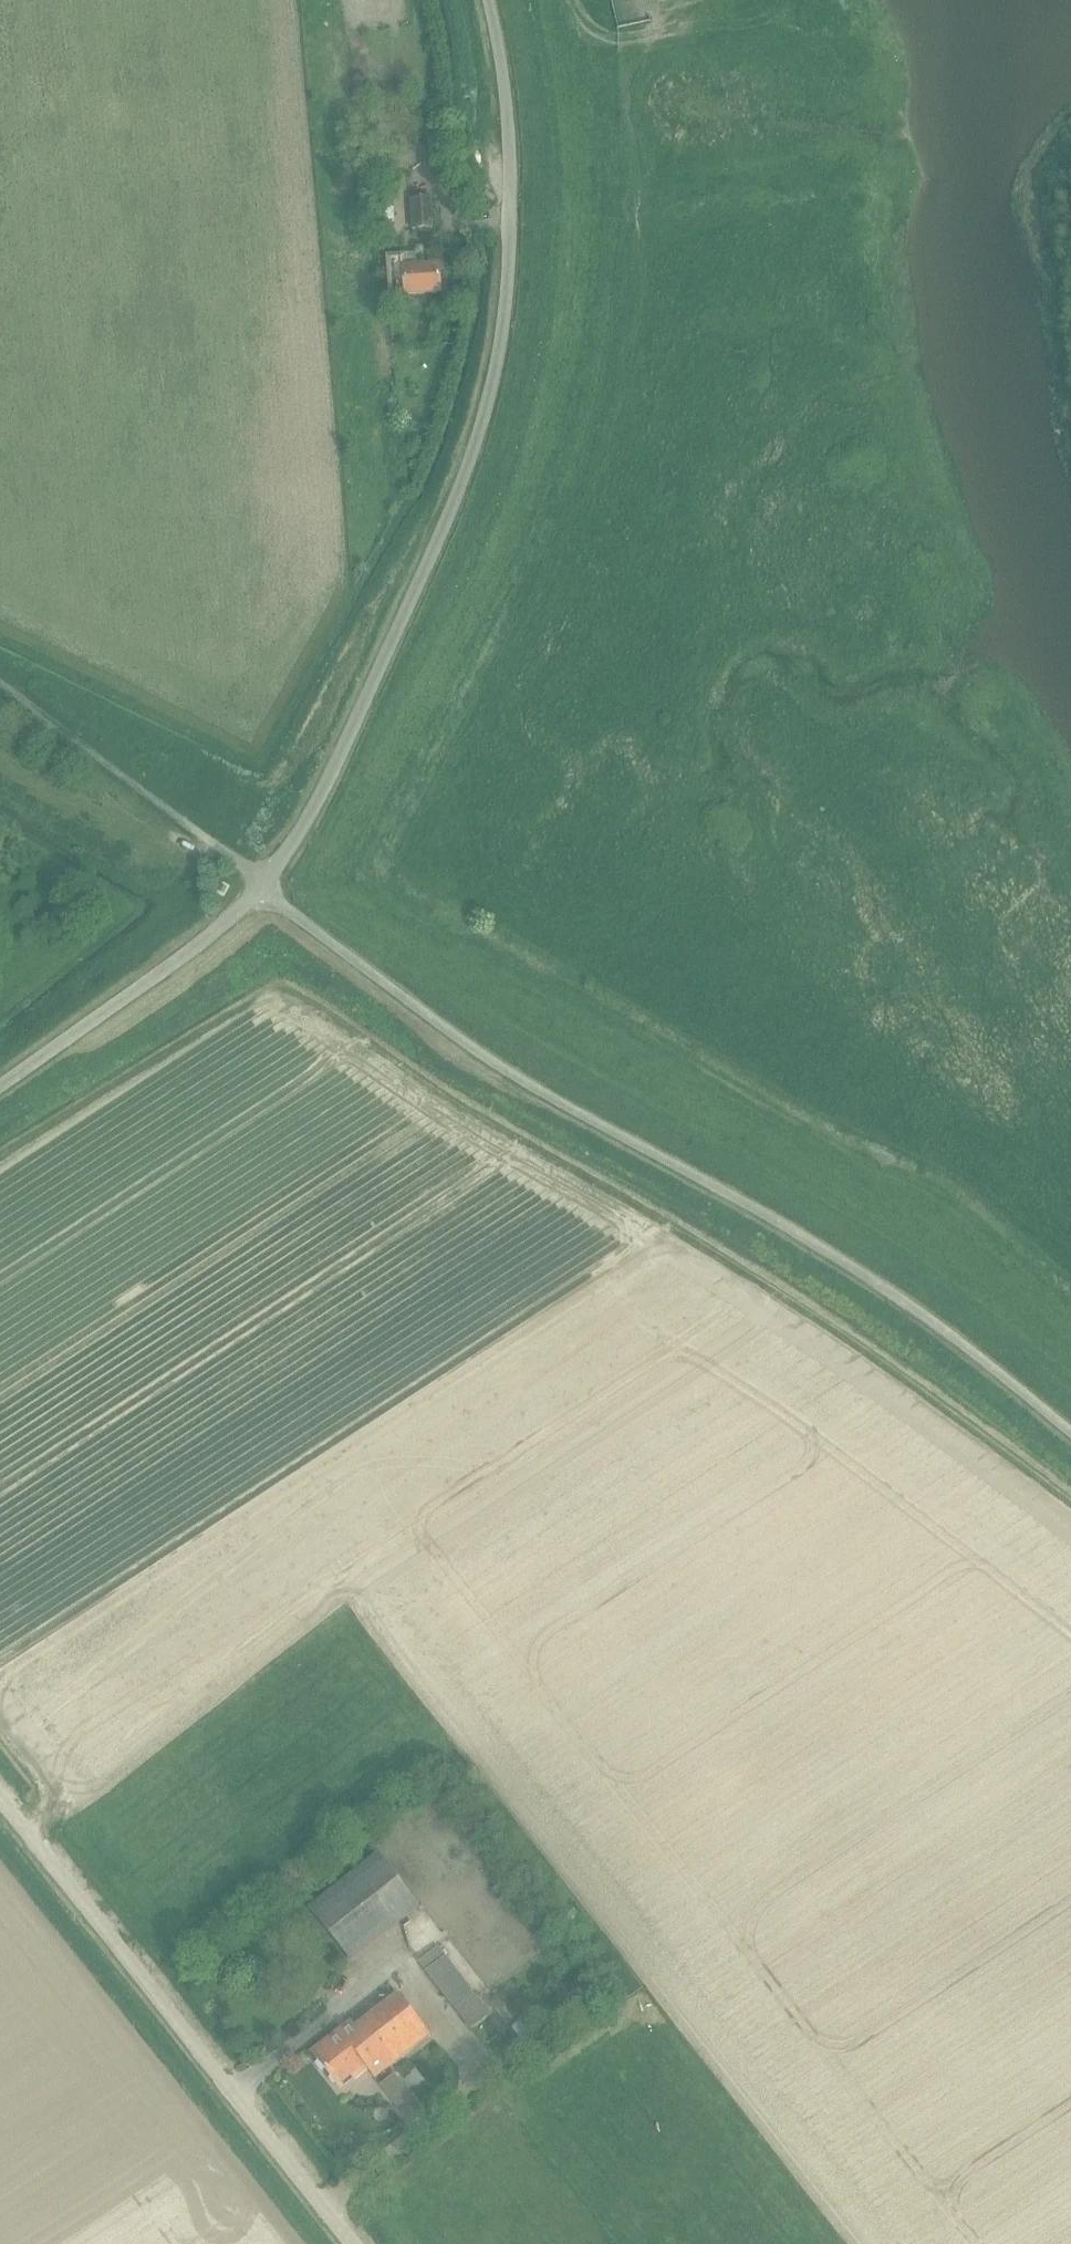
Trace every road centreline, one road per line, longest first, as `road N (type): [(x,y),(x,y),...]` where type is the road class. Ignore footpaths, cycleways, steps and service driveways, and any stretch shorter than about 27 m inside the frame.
road 1 (unclassified): [(265,883),(293,913),(477,1052),(817,1241),(976,1350),(1070,1430)]
road 2 (unclassified): [(265,883),(317,803),(475,450),(500,345),(513,220),(490,0)]
road 3 (track): [(314,865),(328,907),(372,945),(488,1023),(930,1275),(1070,1385)]
road 4 (track): [(530,0),(550,93),(559,208),(551,319),(527,434),(475,567),(327,854),(314,865)]
road 5 (unclassified): [(351,2243),(0,1801)]
road 6 (unclassified): [(0,1085),(205,938),(265,883)]
road 7 (track): [(0,682),(265,883)]

